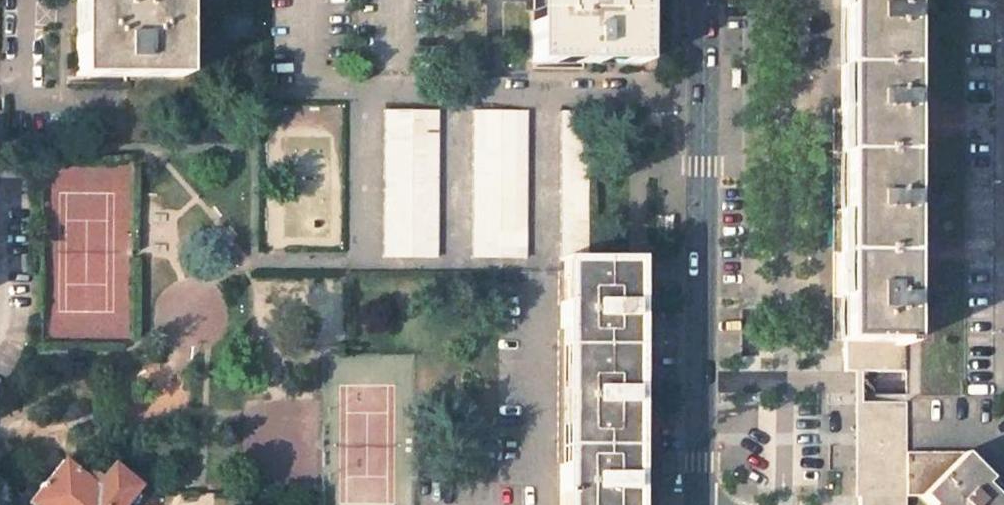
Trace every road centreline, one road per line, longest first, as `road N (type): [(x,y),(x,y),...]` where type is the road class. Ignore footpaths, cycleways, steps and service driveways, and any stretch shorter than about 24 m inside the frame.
road 1 (tertiary): [(706,0),(700,504)]

